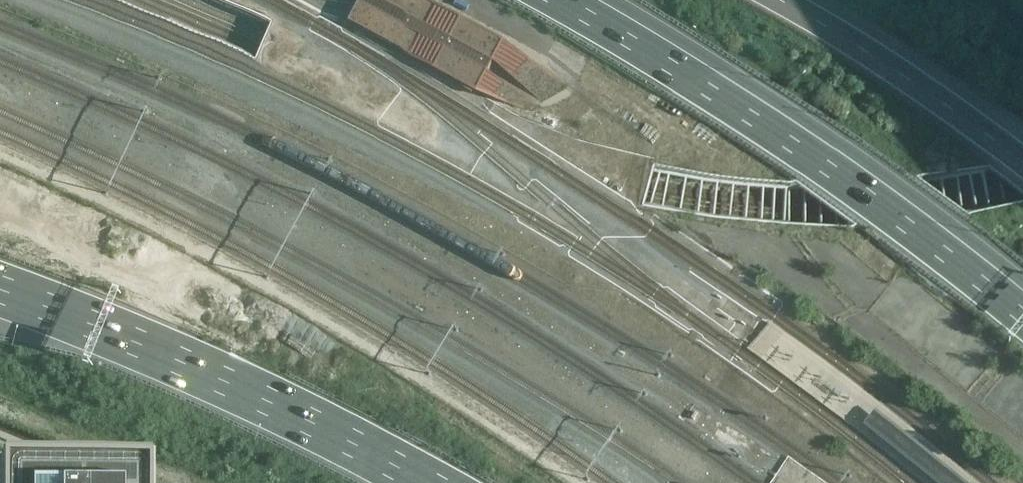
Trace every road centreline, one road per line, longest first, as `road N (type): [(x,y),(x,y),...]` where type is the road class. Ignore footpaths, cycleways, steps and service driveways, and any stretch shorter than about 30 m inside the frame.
road 1 (motorway): [(1022,311),(773,125),(568,0)]
road 2 (motorway): [(0,291),(211,376),(426,482)]
road 3 (motorway): [(1022,159),(779,0)]
road 4 (track): [(171,482),(0,408)]

